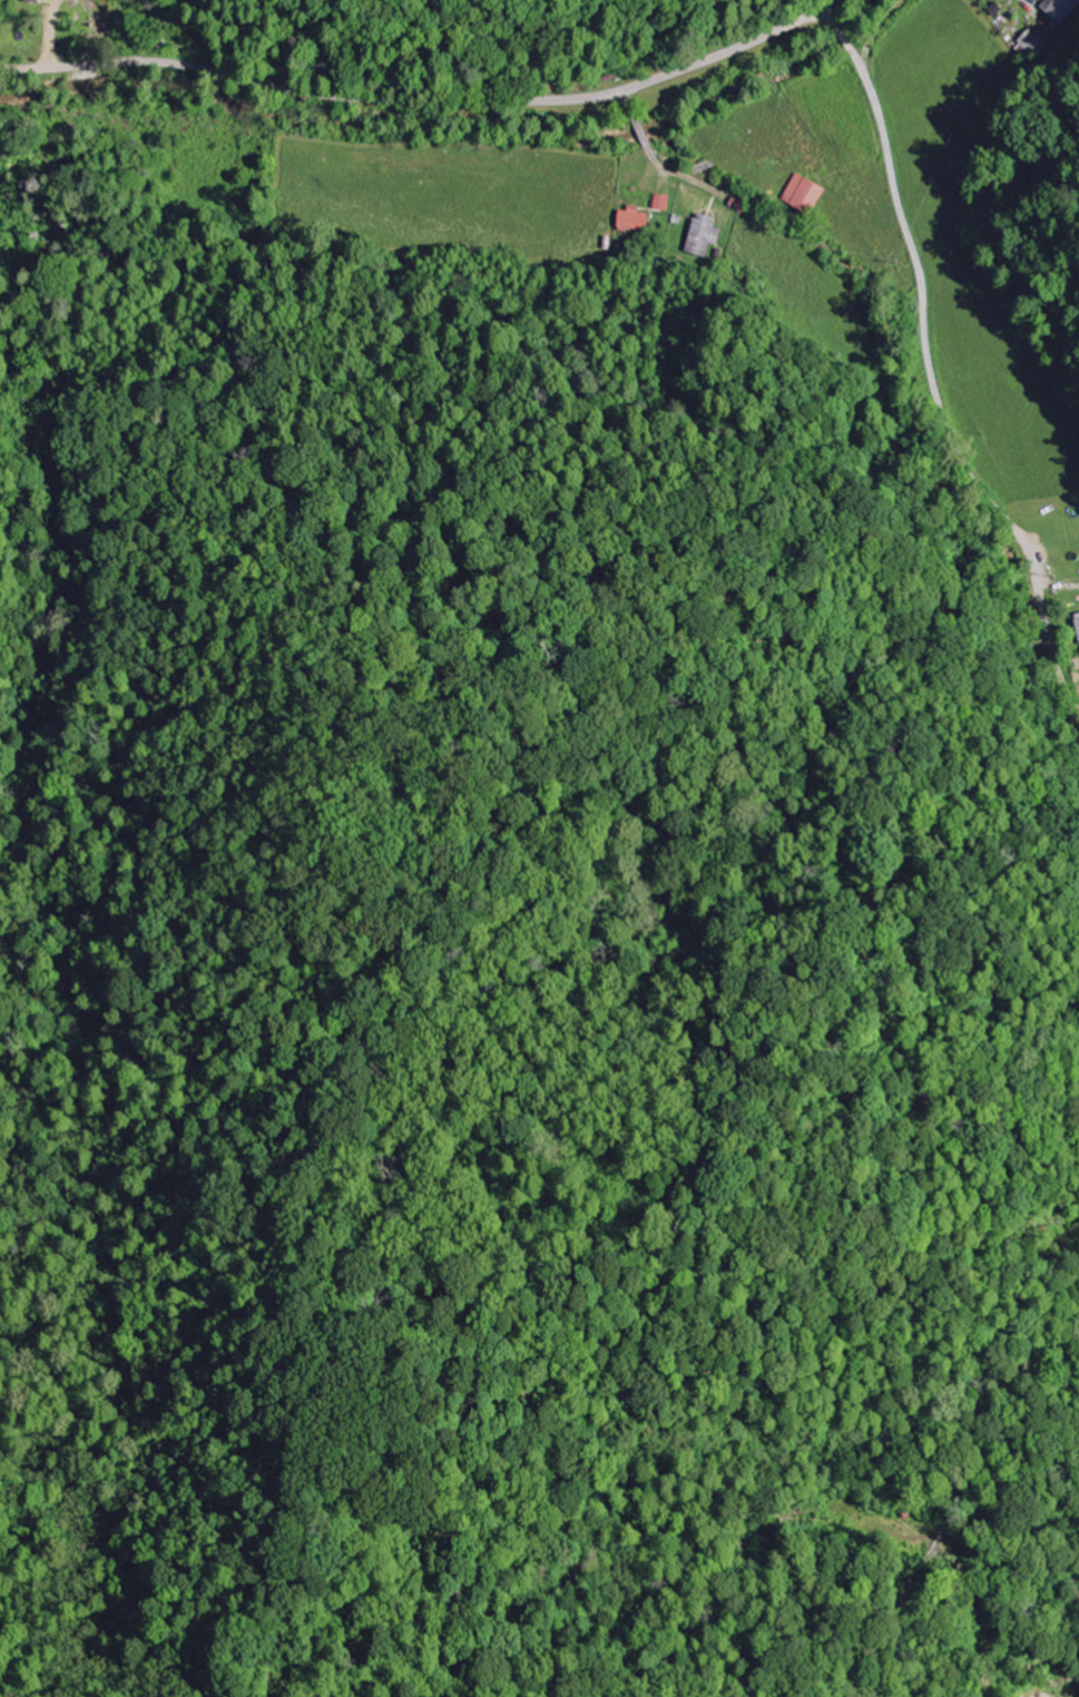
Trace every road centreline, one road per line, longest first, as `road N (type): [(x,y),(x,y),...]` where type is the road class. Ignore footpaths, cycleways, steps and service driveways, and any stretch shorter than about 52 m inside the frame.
road 1 (residential): [(0,67),(144,59),(351,96),(553,97),(615,88),(752,41),(825,0)]
road 2 (residential): [(967,467),(952,445),(928,361),(922,282),(875,99),(854,51),(817,6)]
road 3 (residential): [(967,467),(1027,542),(1060,674),(1078,705)]
road 4 (residential): [(615,88),(654,161),(722,196)]

